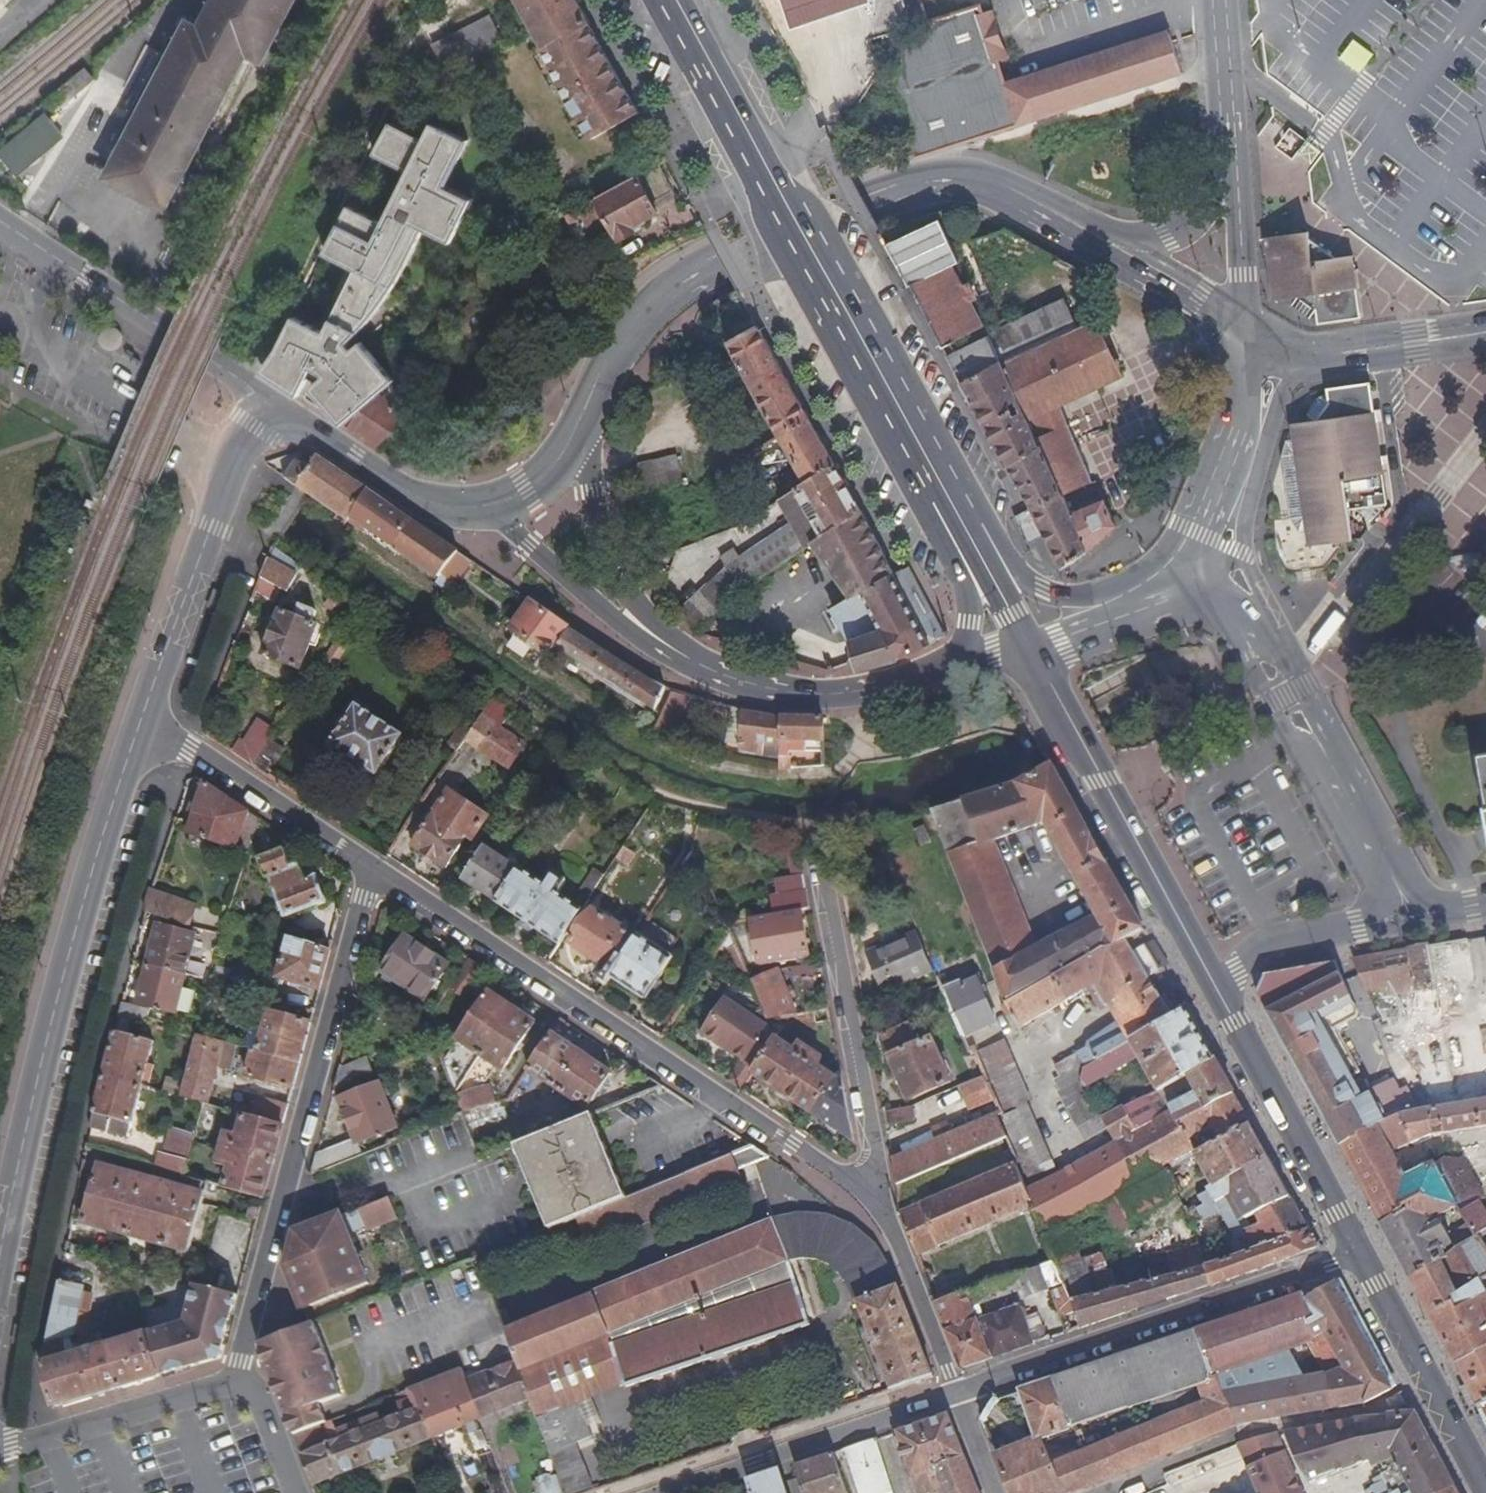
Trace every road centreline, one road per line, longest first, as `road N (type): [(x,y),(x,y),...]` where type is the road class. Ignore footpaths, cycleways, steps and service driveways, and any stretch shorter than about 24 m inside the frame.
road 1 (tertiary): [(583,413),(623,339),(673,296),(925,183),(979,180),(1098,244)]
road 2 (primary): [(674,0),(968,535)]
road 3 (residential): [(375,869),(862,1191)]
road 4 (residential): [(140,723),(68,958),(0,1256)]
road 5 (residential): [(375,869),(245,1372)]
road 6 (residential): [(1357,1253),(956,1393)]
road 7 (primary): [(1027,647),(1218,991)]
road 8 (residential): [(820,851),(874,1148),(862,1191)]
road 9 (residential): [(270,404),(210,526),(140,723)]
road 10 (secondary): [(1412,916),(1254,620)]
road 11 (tertiary): [(270,404),(0,221)]
road 12 (residential): [(956,1393),(663,1492)]
road 13 (primary): [(1218,991),(1357,1253)]
road 14 (tertiary): [(688,666),(618,579),(604,546),(583,413)]
road 15 (tertiary): [(960,662),(830,695),(791,694),(688,666)]
road 16 (secondary): [(1254,620),(1246,514),(1303,352)]
road 17 (residential): [(140,723),(375,869)]
road 18 (primary): [(1357,1253),(1485,1492)]
road 19 (tertiary): [(688,666),(598,611),(485,510)]
road 20 (secondary): [(1247,330),(1237,425),(1189,570)]
road 21 (tertiary): [(485,510),(462,512),(408,494),(270,404)]
road 22 (residential): [(862,1191),(898,1247),(956,1393)]
road 23 (secondary): [(1218,991),(1276,945),(1412,916)]
road 24 (residential): [(245,1372),(51,1437)]
road 25 (primary): [(1144,608),(1075,604),(968,535)]
road 26 (unclassified): [(1485,333),(1303,352)]
road 27 (tertiary): [(1233,160),(1191,224),(1168,235),(1098,244)]
road 28 (tertiary): [(1098,244),(1247,330)]
road 29 (secondary): [(1233,160),(1247,330)]
road 30 (secondary): [(1222,0),(1233,160)]
road 31 (tertiary): [(485,510),(546,475),(583,413)]
road 32 (residential): [(293,1492),(245,1372)]
road 33 (primary): [(968,535),(970,624),(960,662)]
road 34 (primary): [(968,535),(1027,647)]
road 35 (secondary): [(1144,608),(1027,647)]

